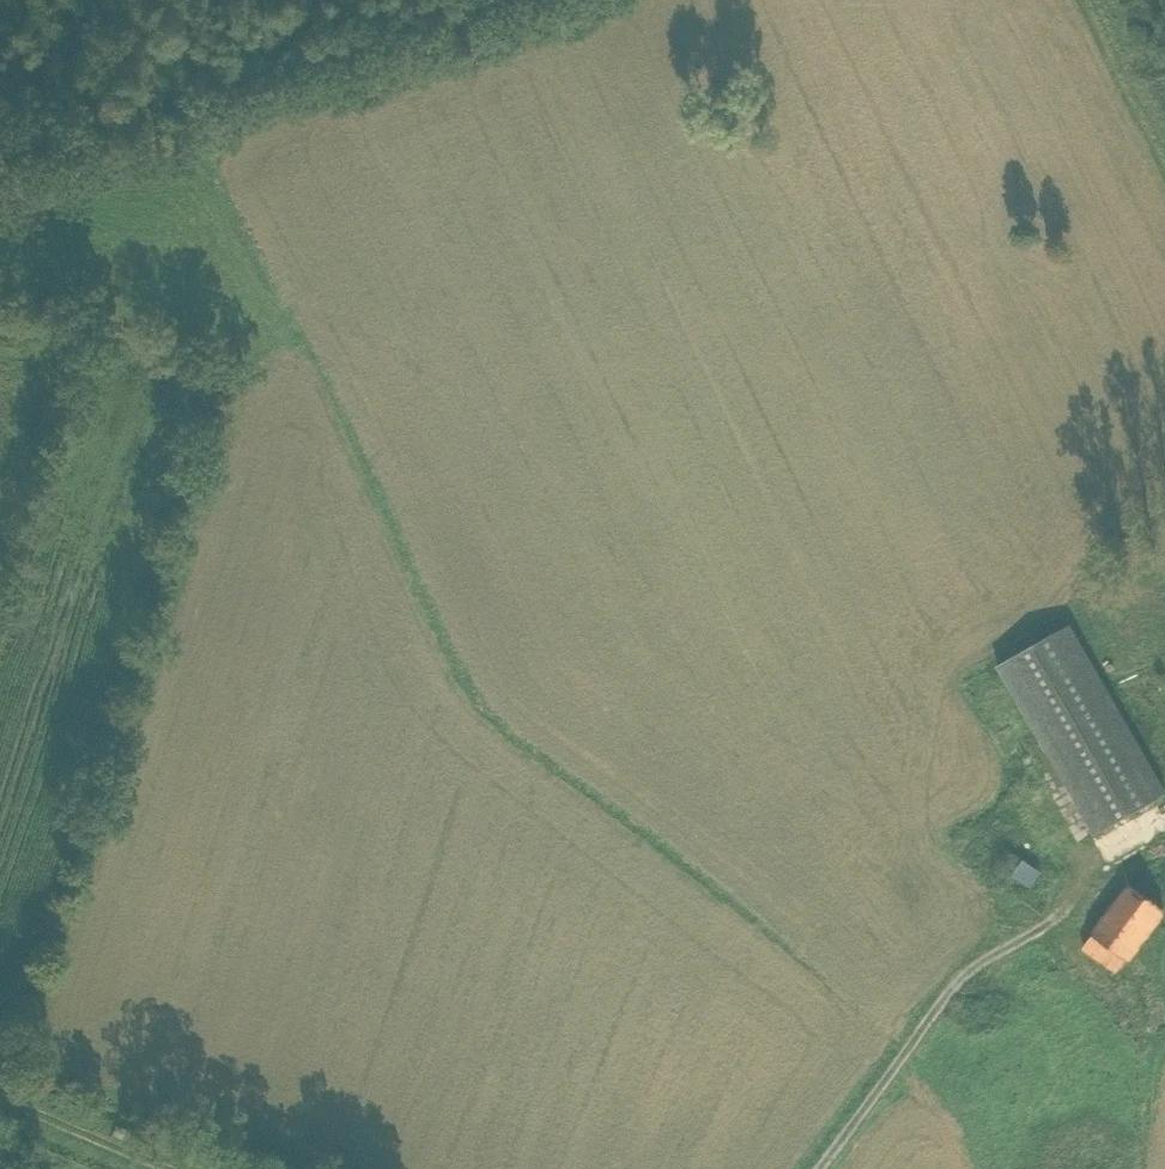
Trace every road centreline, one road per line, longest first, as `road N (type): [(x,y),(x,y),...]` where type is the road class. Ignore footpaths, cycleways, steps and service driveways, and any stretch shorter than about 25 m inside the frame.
road 1 (track): [(0,1100),(169,1168)]

